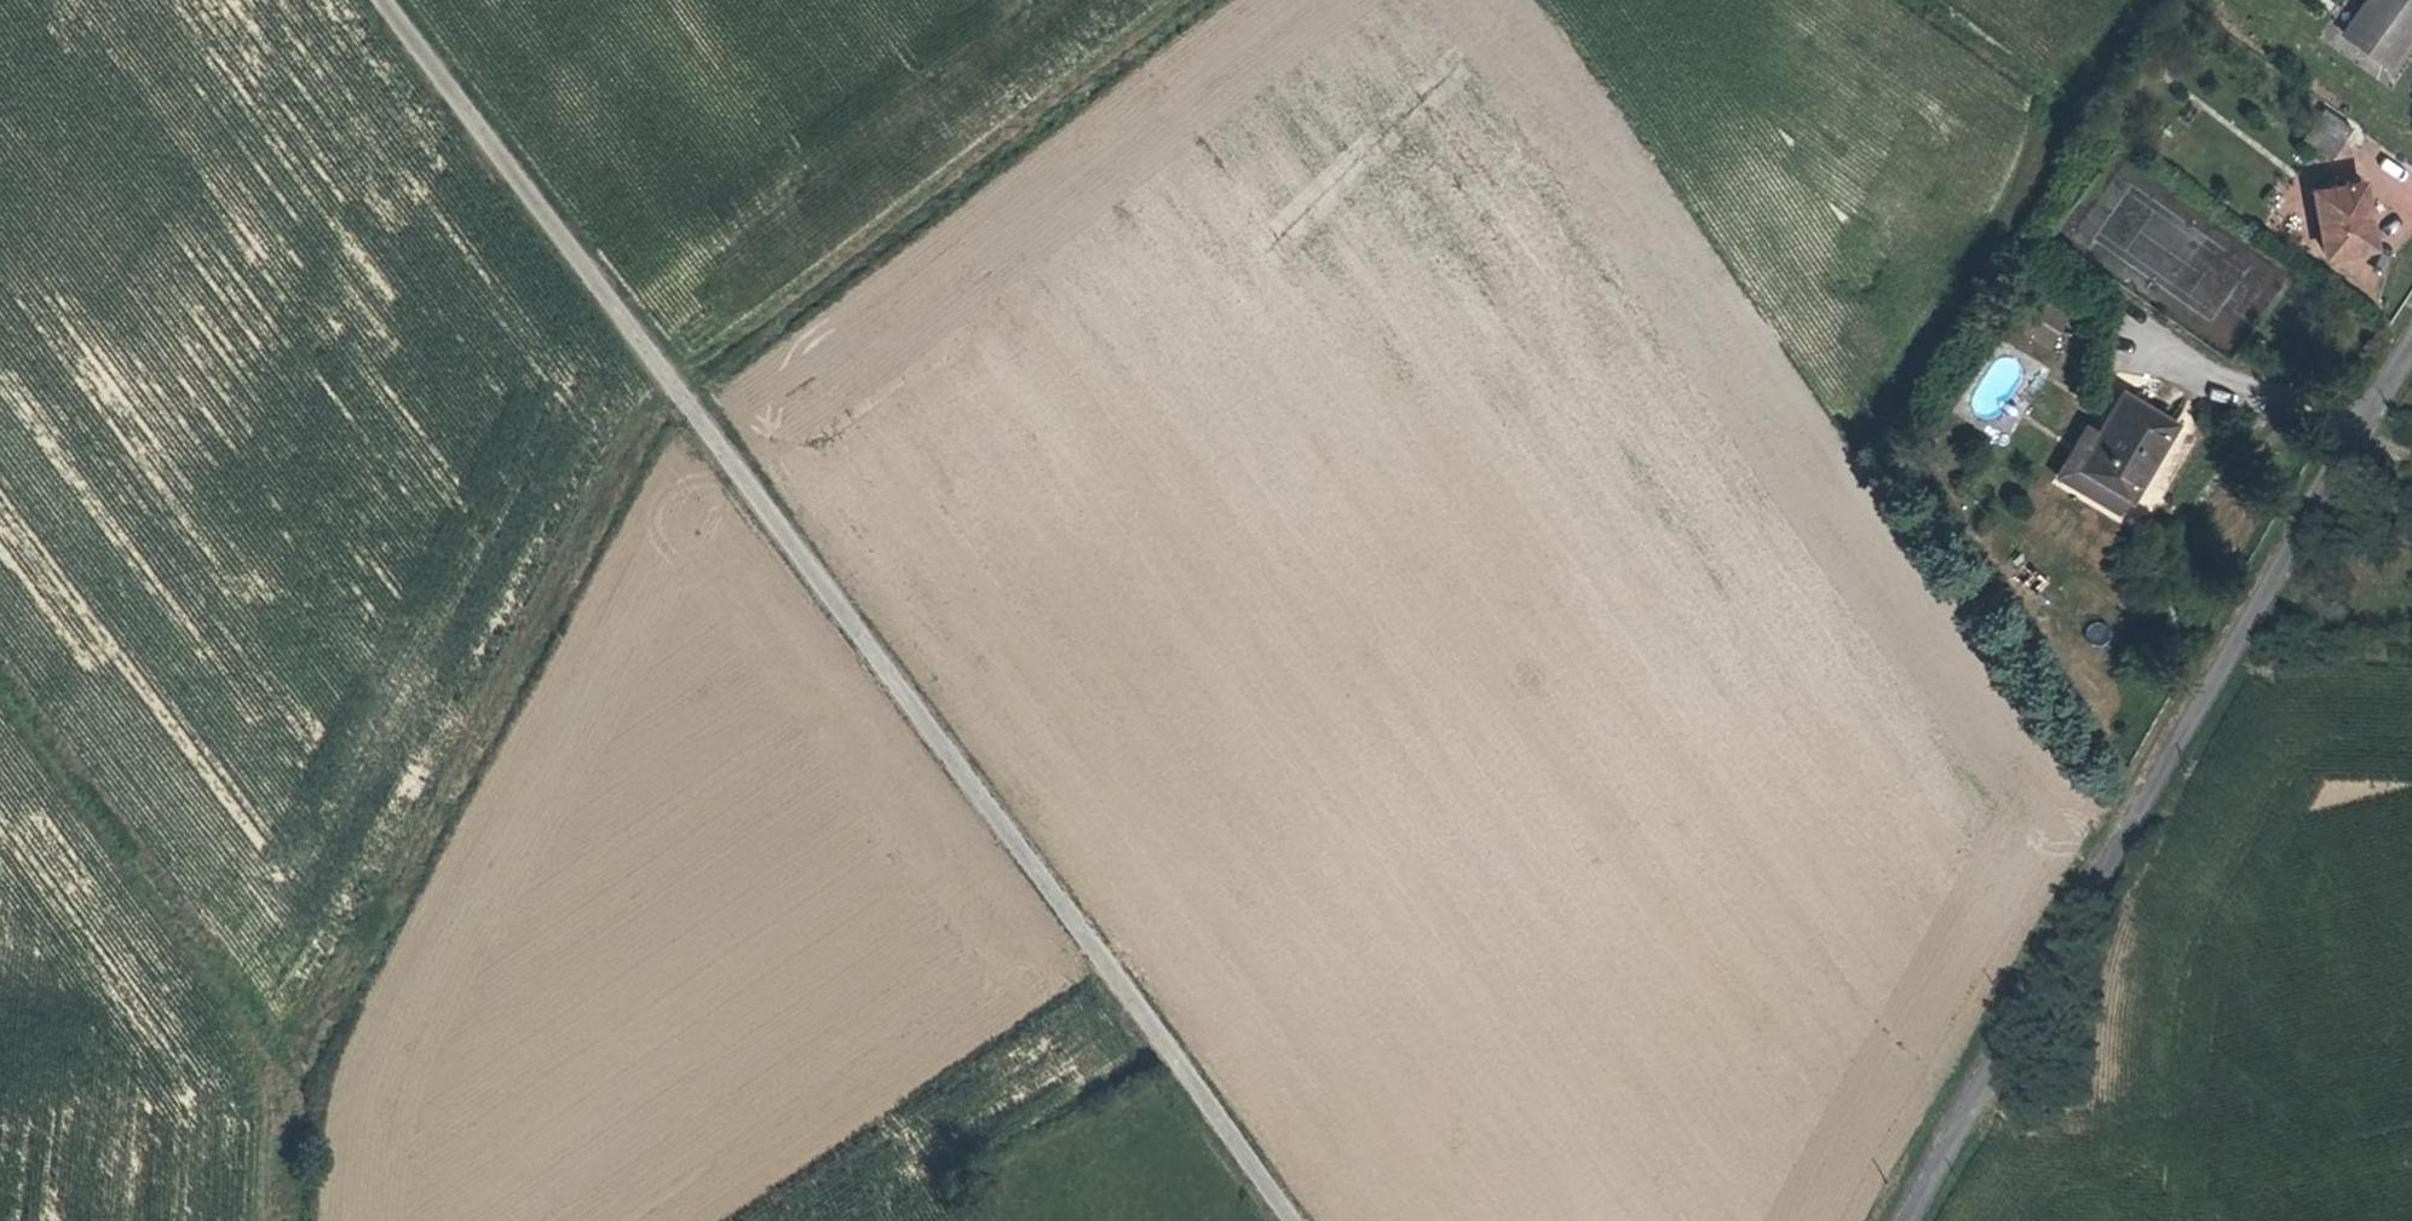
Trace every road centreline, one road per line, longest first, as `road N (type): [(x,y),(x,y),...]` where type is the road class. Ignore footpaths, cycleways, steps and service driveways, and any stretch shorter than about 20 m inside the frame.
road 1 (unclassified): [(387,0),(1295,1220)]
road 2 (unclassified): [(2411,340),(2365,407),(1910,1220)]

